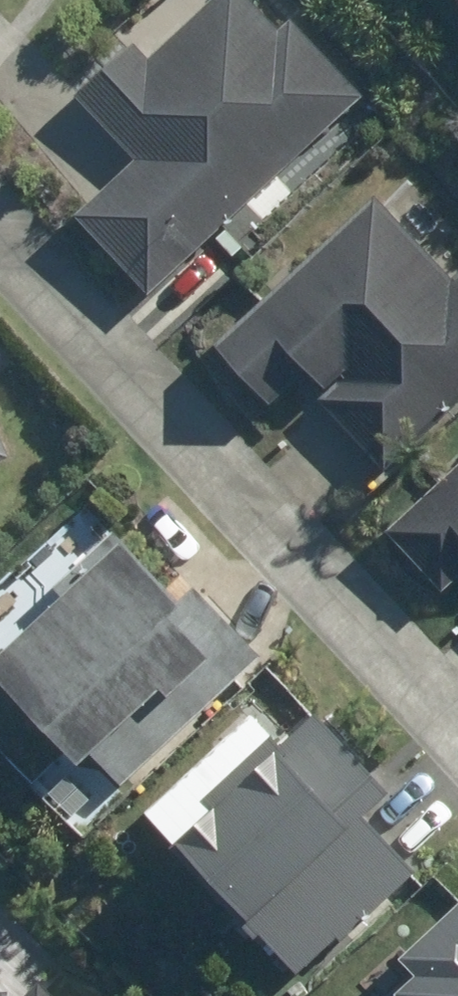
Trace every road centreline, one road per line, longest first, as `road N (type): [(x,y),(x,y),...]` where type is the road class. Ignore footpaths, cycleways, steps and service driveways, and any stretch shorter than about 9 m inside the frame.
road 1 (residential): [(457,744),(0,237)]

